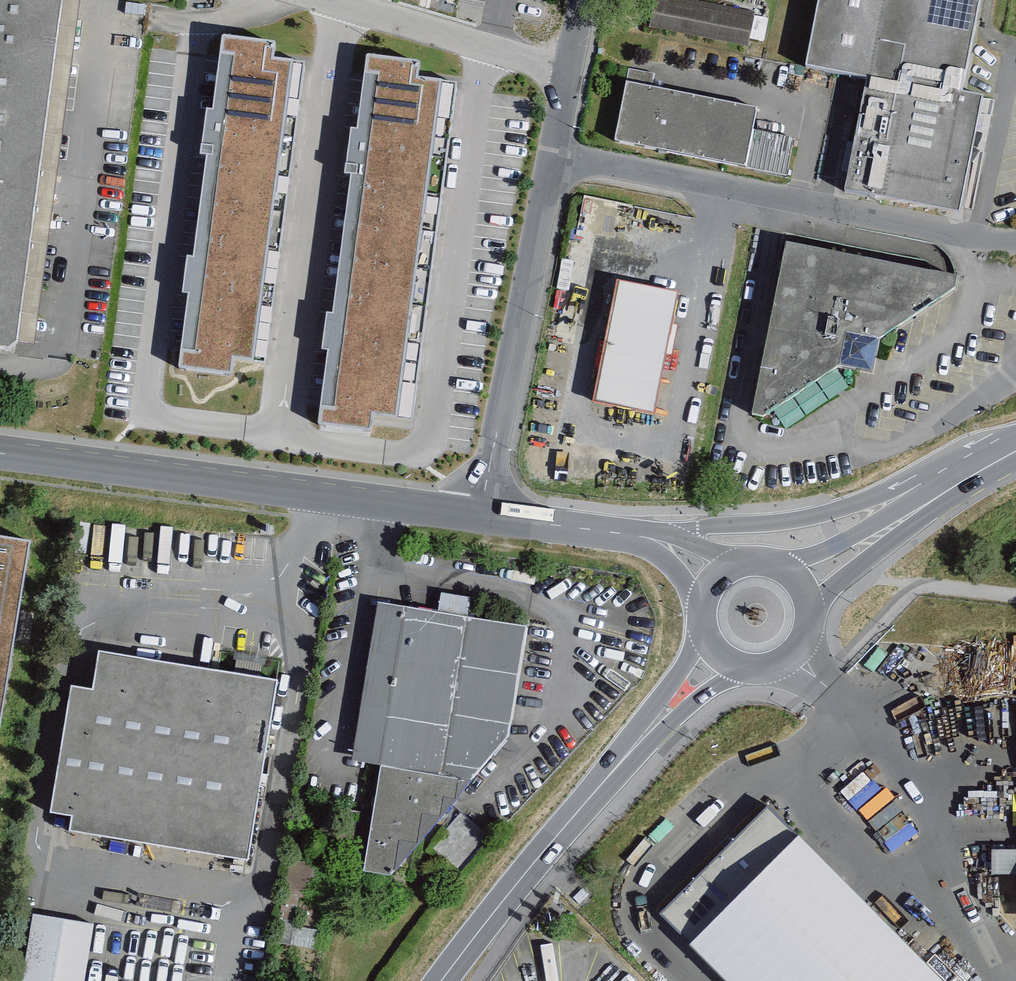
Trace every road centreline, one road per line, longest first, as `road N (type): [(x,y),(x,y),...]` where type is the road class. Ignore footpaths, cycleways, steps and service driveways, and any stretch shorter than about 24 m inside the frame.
road 1 (residential): [(282,434),(147,415),(200,21),(269,0)]
road 2 (residential): [(282,434),(410,456),(431,447),(487,49)]
road 3 (residential): [(481,516),(584,0)]
road 4 (unclassified): [(0,454),(481,516)]
road 5 (residential): [(369,12),(341,21),(282,434)]
road 6 (secondary): [(441,980),(545,850),(719,655)]
road 7 (unclassified): [(993,459),(919,475),(804,518),(635,535)]
road 8 (secondary): [(800,583),(993,459)]
road 9 (secondary): [(719,655),(765,669),(794,654),(809,627),(800,583)]
road 10 (unclassified): [(481,516),(635,535)]

